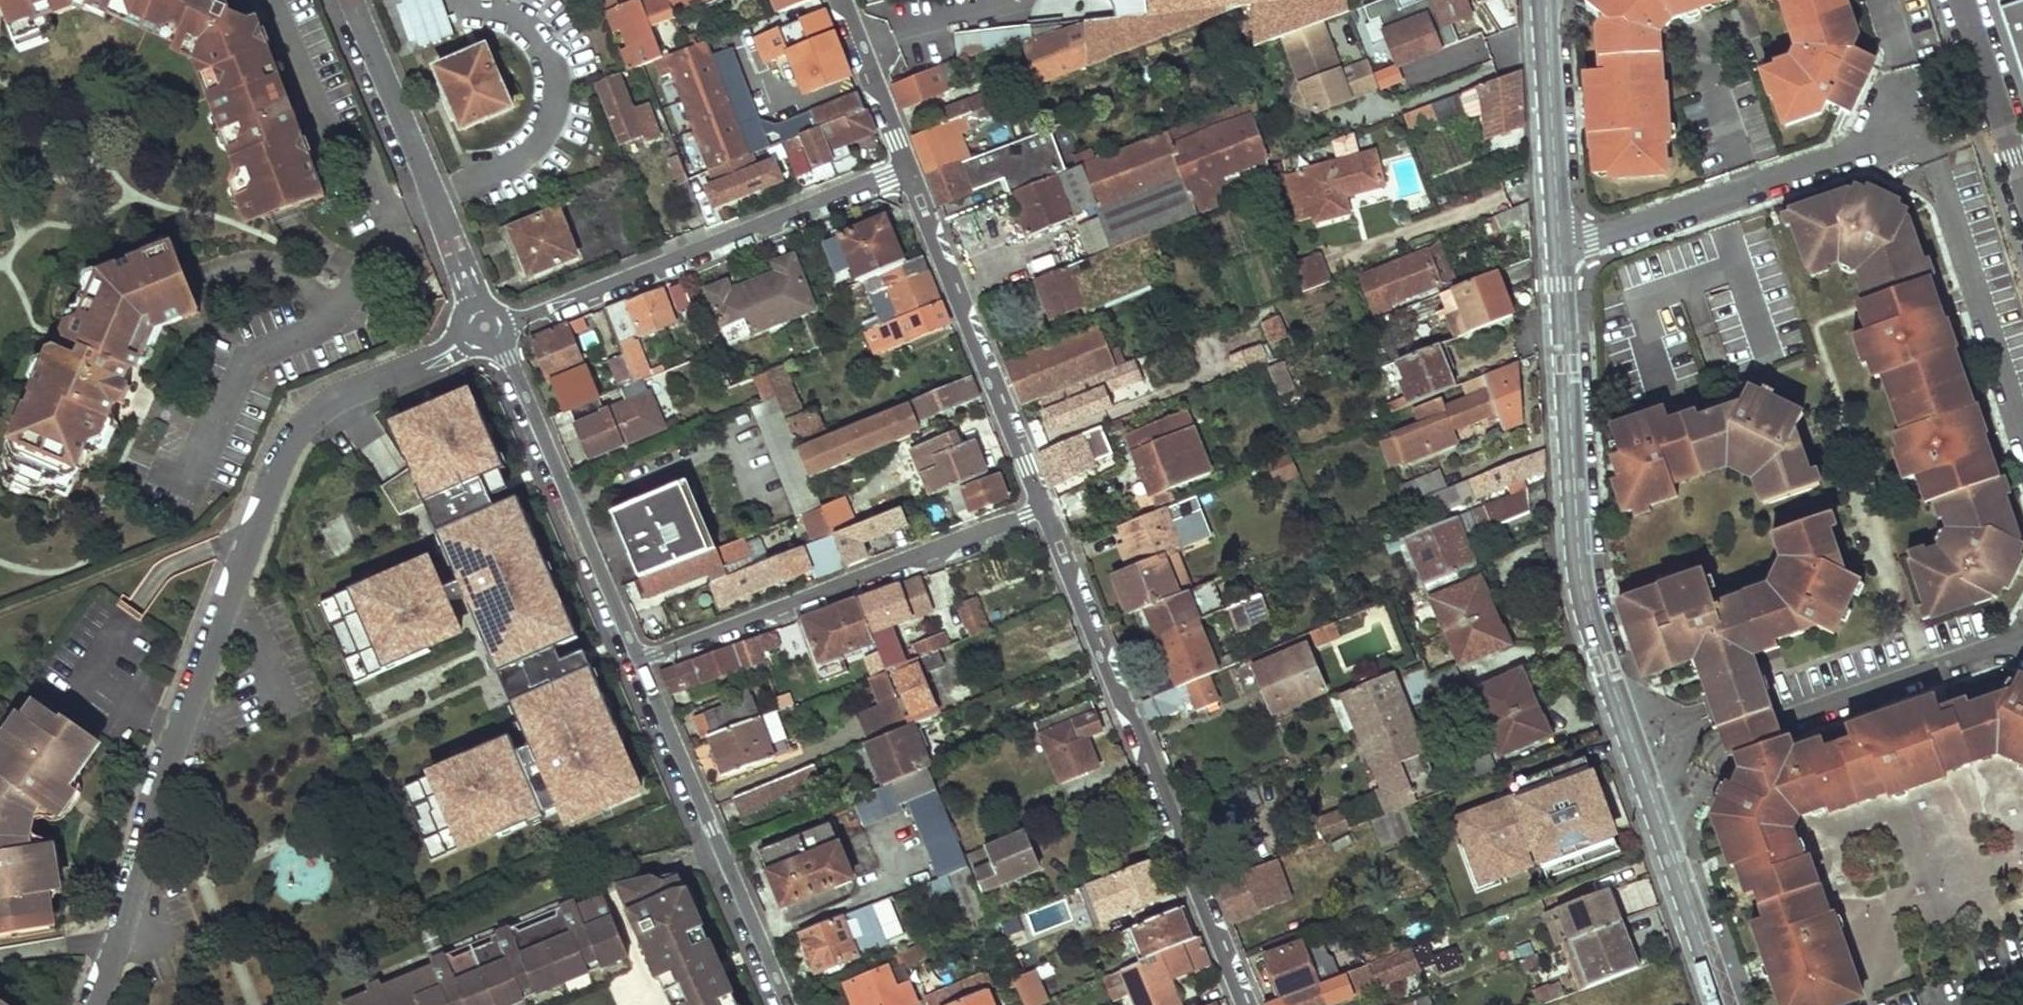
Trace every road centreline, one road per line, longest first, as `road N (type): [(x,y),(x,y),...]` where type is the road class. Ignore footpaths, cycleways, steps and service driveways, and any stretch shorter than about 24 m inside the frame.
road 1 (residential): [(484,329),(332,401),(293,435),(159,785),(93,1004)]
road 2 (residential): [(1723,1004),(1580,584),(1559,242)]
road 3 (residential): [(1244,1004),(1042,510)]
road 4 (residential): [(906,166),(484,329)]
road 5 (residential): [(637,661),(1042,510)]
road 6 (residential): [(1559,242),(1589,239),(1924,131),(1933,161)]
road 7 (residential): [(637,661),(785,1004)]
road 8 (residential): [(1042,510),(906,166)]
road 9 (residential): [(484,329),(509,364),(637,661)]
road 10 (residential): [(353,0),(484,329)]
road 11 (residential): [(1559,242),(1544,0)]
road 12 (residential): [(1966,0),(2022,176)]
road 13 (residential): [(906,166),(838,0)]

